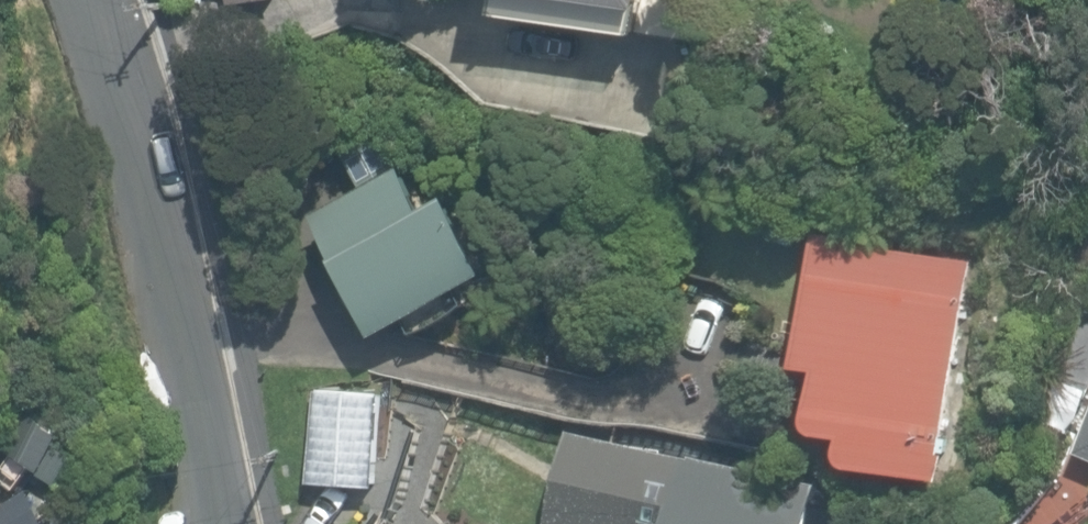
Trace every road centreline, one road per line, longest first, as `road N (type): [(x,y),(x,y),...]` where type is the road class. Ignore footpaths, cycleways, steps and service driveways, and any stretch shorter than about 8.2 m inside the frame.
road 1 (residential): [(222,523),(153,178),(93,0)]

